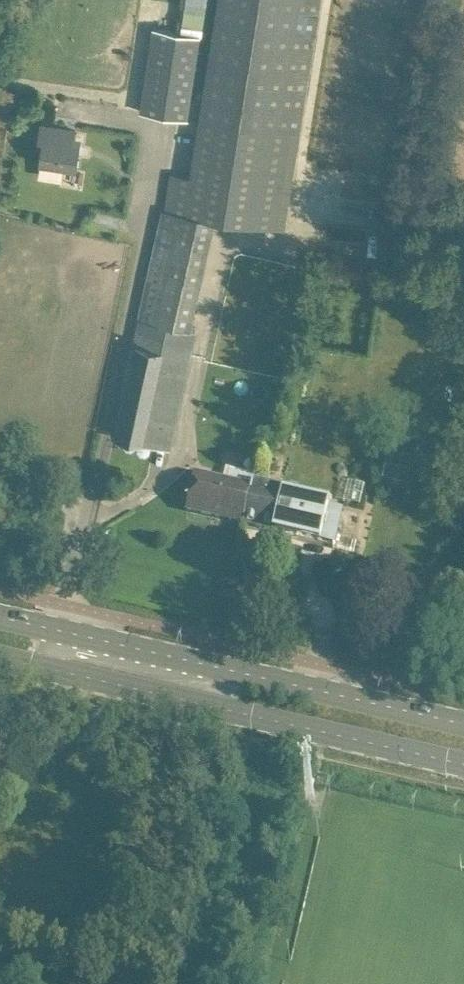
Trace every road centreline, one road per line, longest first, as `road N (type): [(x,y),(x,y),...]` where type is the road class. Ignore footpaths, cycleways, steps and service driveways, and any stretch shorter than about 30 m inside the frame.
road 1 (secondary): [(75,677),(463,768)]
road 2 (secondary): [(463,723),(84,637)]

